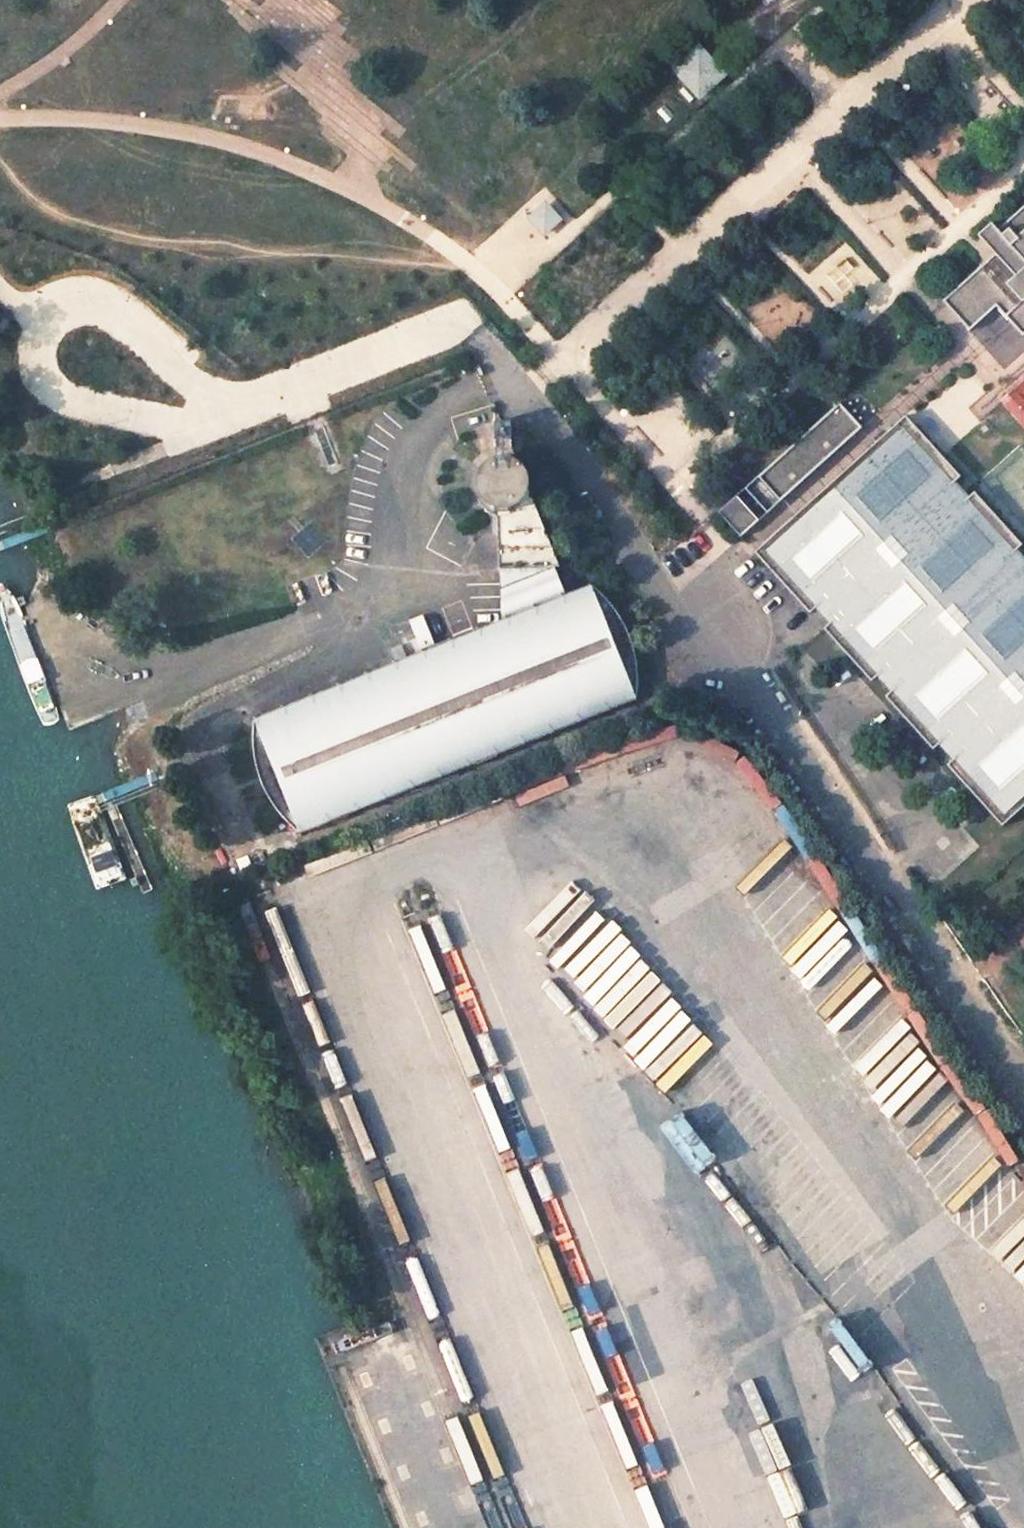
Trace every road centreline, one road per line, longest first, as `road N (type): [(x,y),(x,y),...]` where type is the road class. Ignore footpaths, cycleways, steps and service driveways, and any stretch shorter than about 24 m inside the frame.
road 1 (unclassified): [(1023,1092),(987,1048),(715,633),(658,591),(475,334)]

